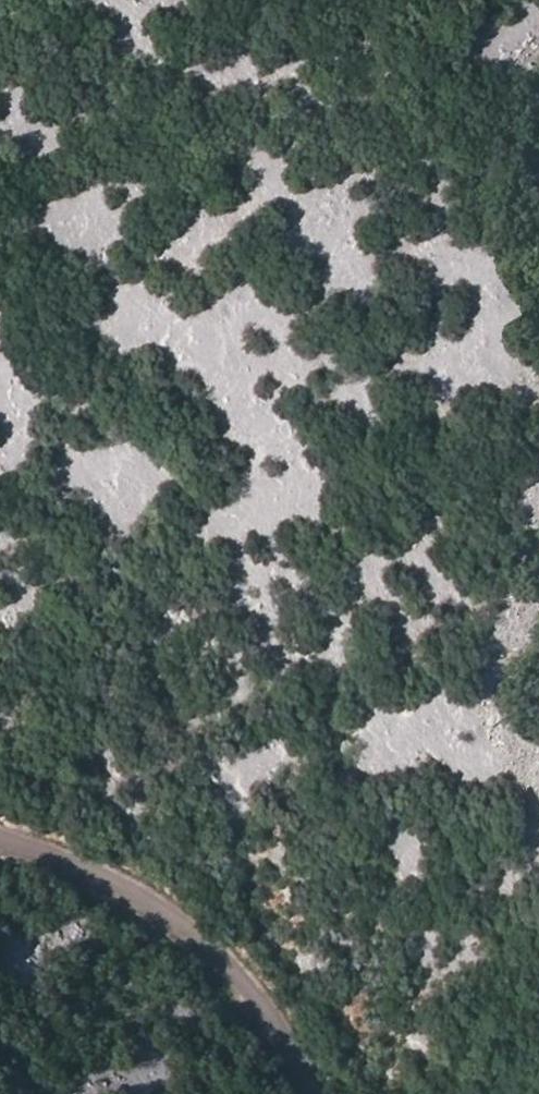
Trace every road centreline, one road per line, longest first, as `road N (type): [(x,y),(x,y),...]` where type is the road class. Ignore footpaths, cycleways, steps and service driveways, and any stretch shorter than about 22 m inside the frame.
road 1 (tertiary): [(325,1093),(239,959),(116,852),(0,814)]

